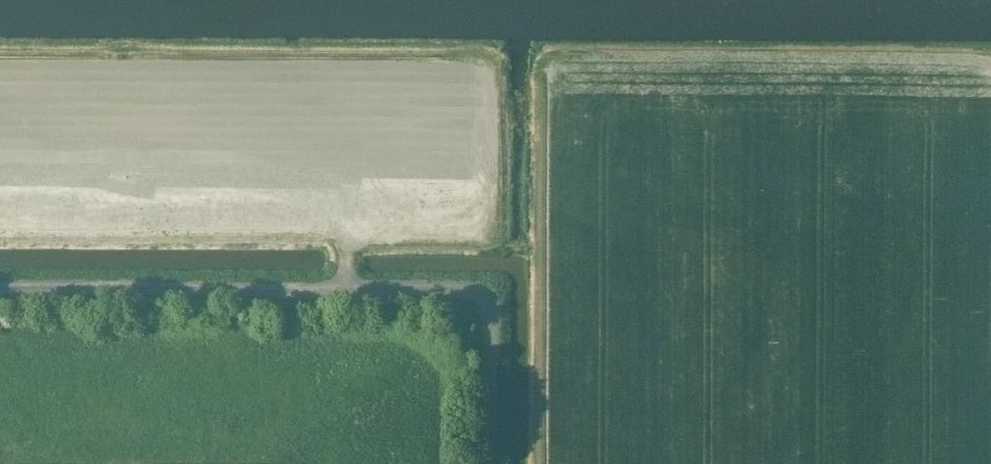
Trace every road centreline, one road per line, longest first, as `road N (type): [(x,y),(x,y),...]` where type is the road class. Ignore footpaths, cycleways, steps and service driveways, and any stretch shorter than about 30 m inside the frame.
road 1 (track): [(495,463),(494,322),(483,297),(464,288),(0,287)]

